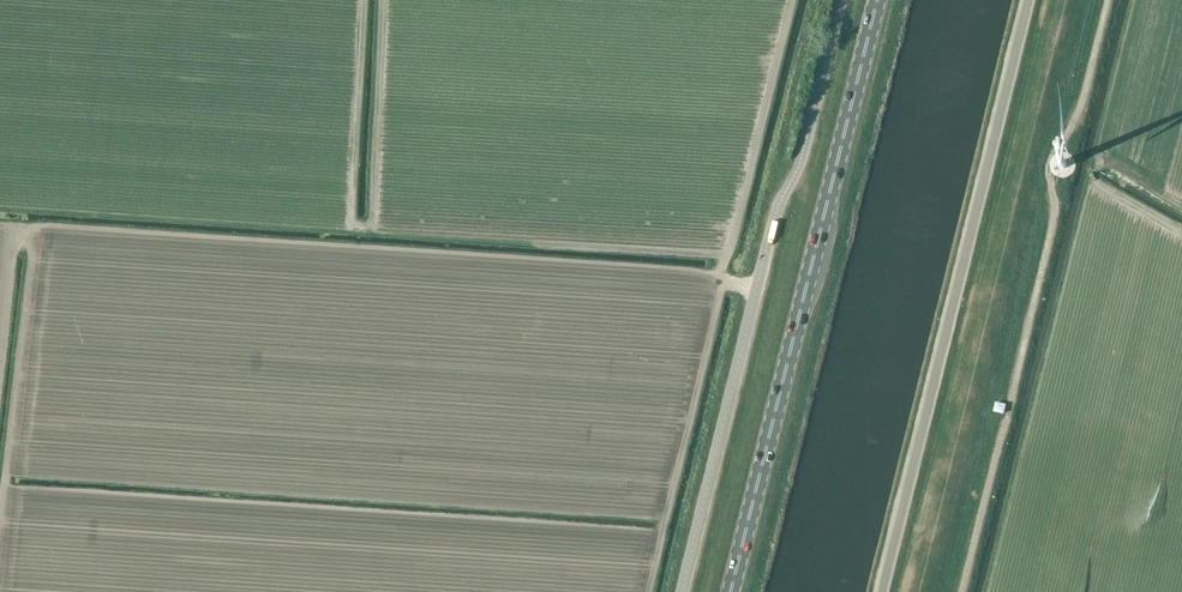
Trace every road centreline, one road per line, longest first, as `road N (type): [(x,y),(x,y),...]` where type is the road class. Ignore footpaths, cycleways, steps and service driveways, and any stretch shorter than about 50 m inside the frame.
road 1 (track): [(0,530),(36,237),(48,229),(697,273),(721,279),(712,323)]
road 2 (unclassified): [(682,591),(774,214),(804,153),(841,0)]
road 3 (unclassified): [(883,591),(1030,0)]
road 4 (primary): [(732,591),(878,0)]
road 5 (track): [(0,367),(14,249),(36,237)]

